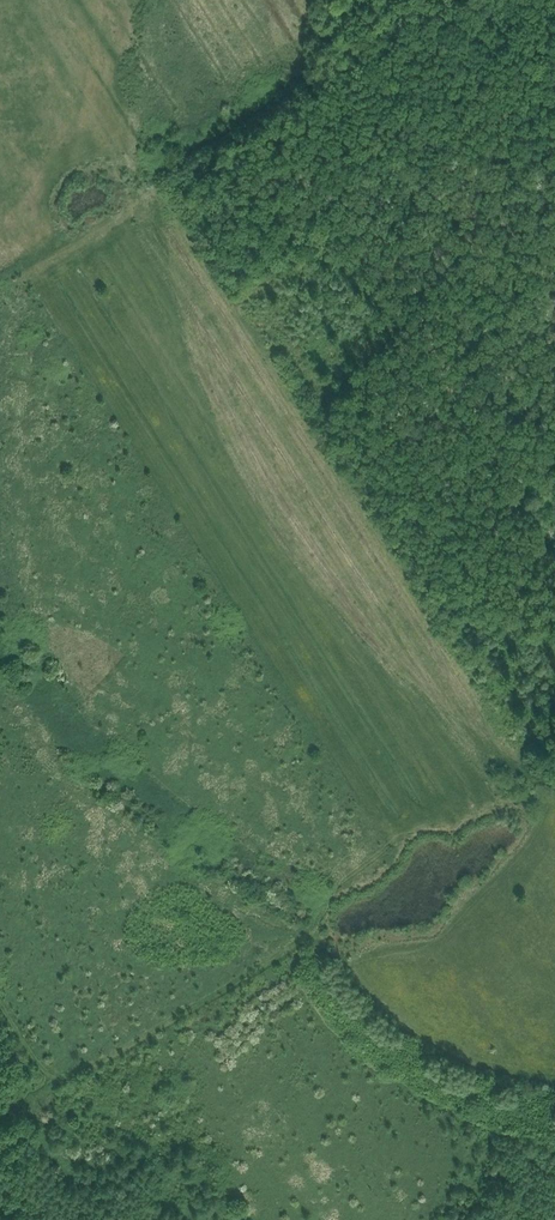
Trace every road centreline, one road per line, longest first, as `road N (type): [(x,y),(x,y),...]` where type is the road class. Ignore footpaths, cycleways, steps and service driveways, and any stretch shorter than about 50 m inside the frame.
road 1 (track): [(0,1003),(45,1072),(75,1075),(311,936),(336,888)]

